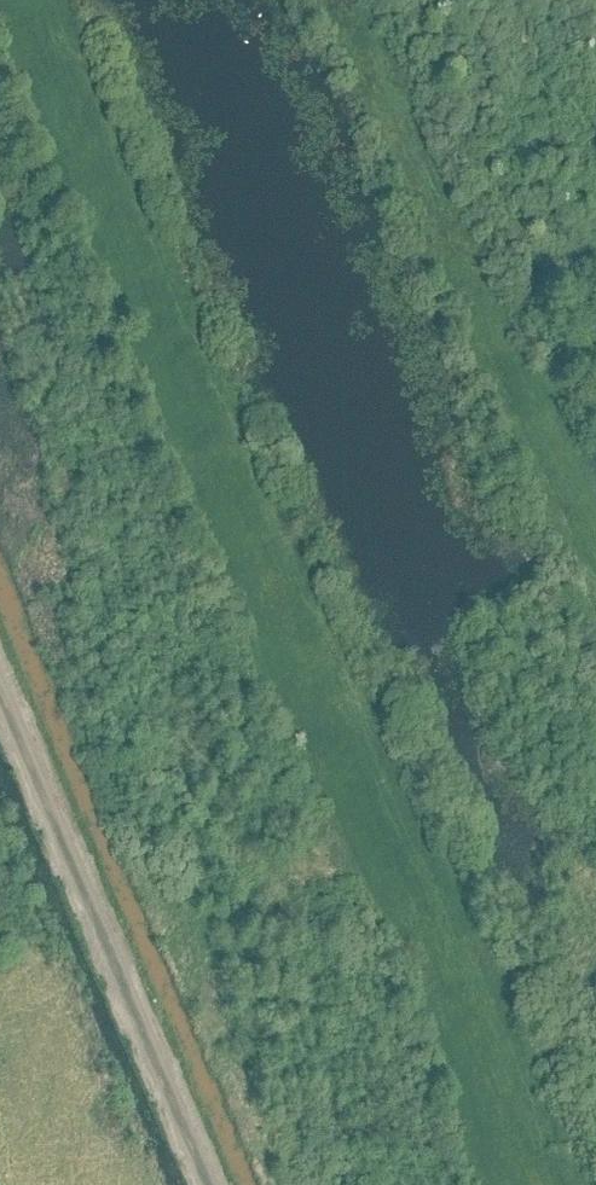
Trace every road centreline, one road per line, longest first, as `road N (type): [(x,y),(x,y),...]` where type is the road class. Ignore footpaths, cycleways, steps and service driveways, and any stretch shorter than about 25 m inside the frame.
road 1 (unclassified): [(206,1184),(0,696)]

